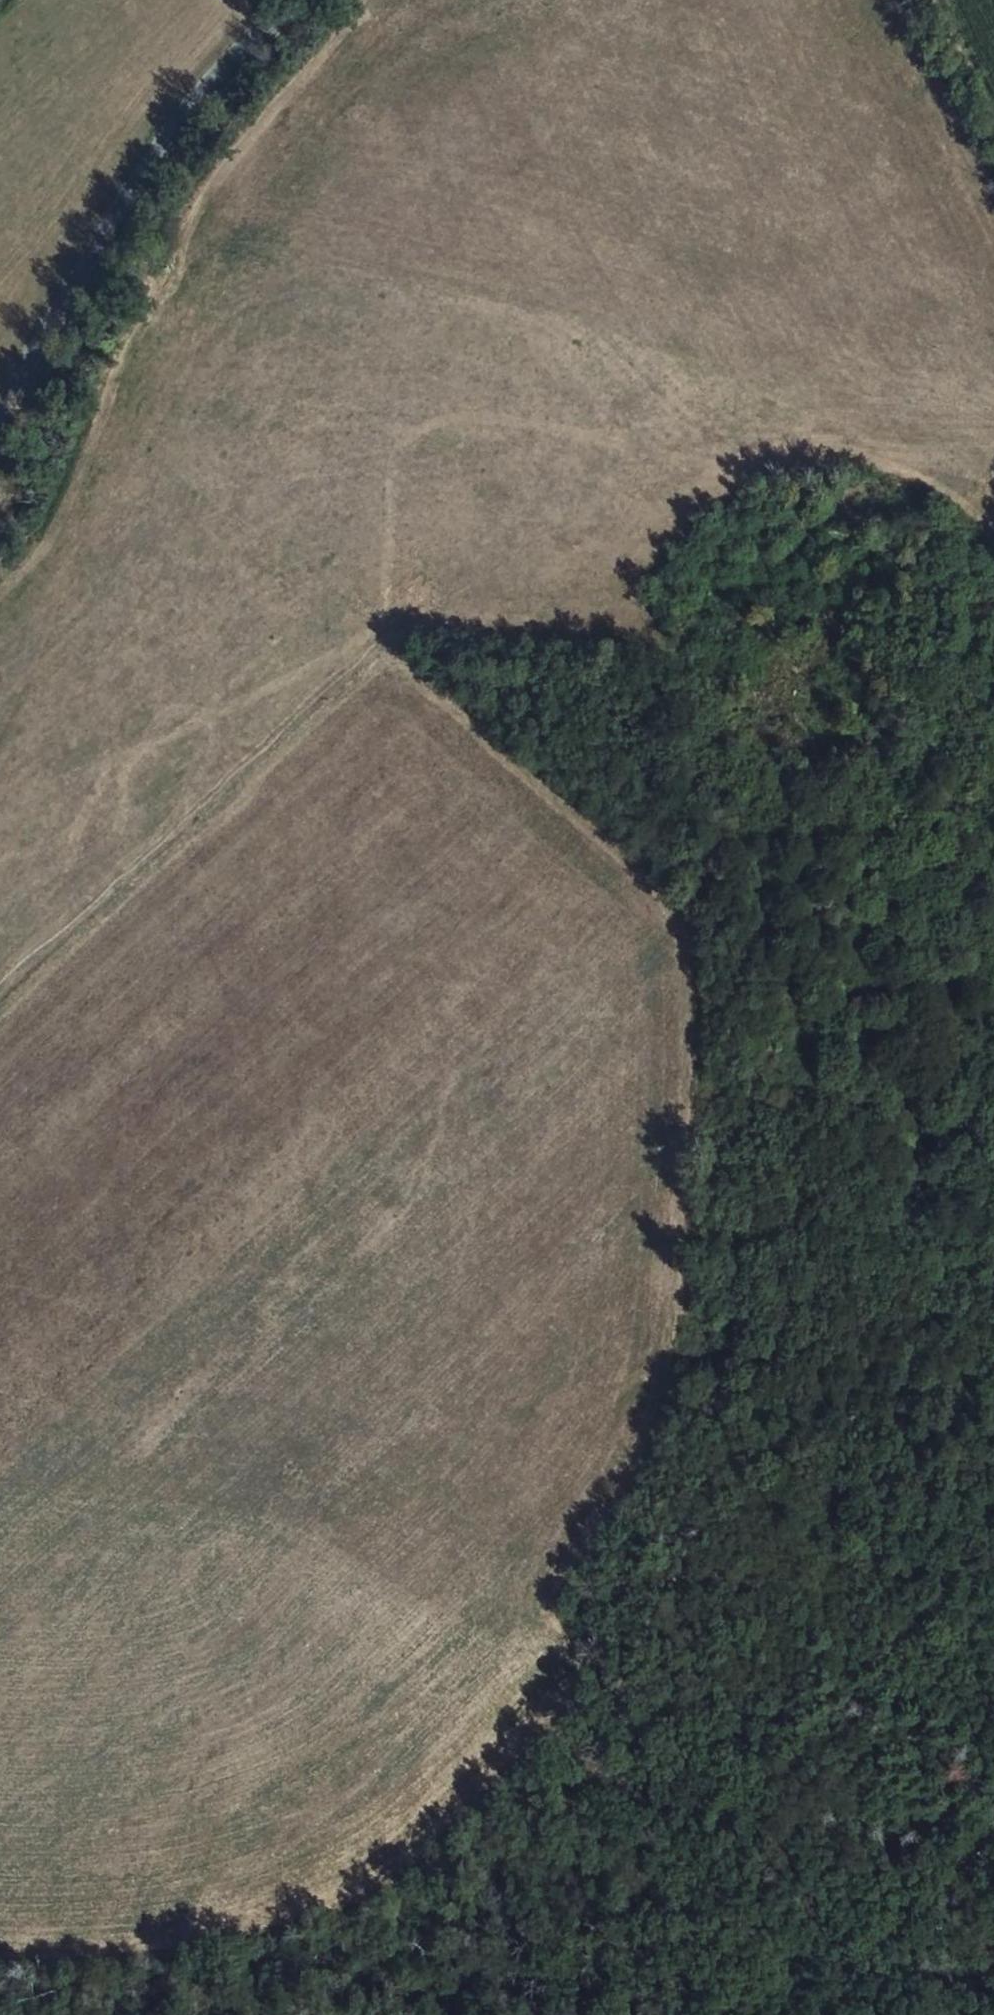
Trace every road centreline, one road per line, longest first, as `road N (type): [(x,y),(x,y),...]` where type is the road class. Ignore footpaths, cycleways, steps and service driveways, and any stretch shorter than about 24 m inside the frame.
road 1 (unclassified): [(317,0),(200,97),(106,232),(0,433)]
road 2 (track): [(993,117),(939,0)]

